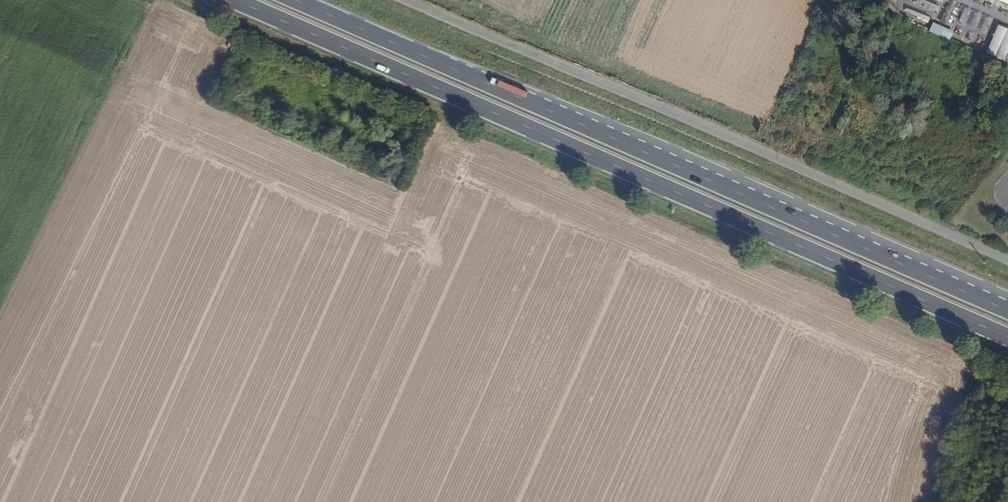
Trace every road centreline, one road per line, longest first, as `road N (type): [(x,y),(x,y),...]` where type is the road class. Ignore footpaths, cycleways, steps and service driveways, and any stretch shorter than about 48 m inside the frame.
road 1 (trunk): [(233,0),(1007,338)]
road 2 (trunk): [(1007,311),(295,0)]
road 3 (unclassified): [(412,0),(1007,259)]
road 4 (track): [(759,132),(457,0)]

